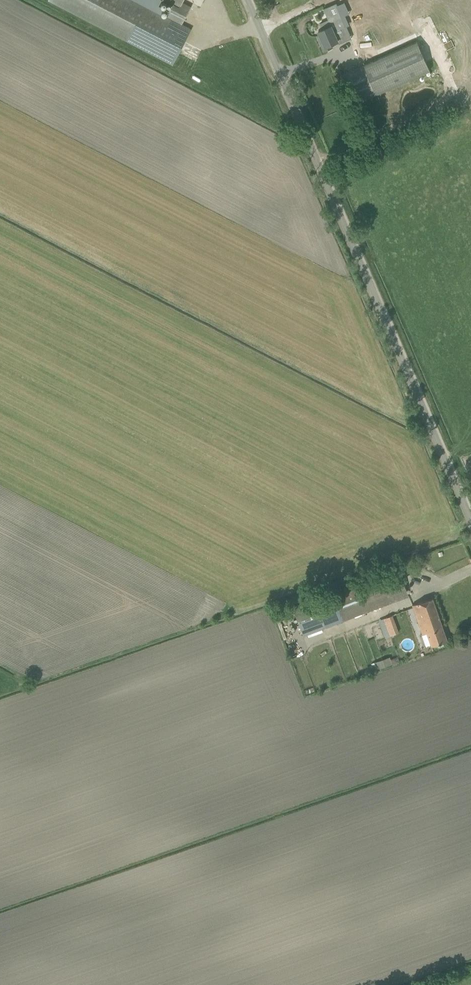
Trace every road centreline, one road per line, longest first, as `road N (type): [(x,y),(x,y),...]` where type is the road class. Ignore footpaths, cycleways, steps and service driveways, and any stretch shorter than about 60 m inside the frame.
road 1 (unclassified): [(470,523),(244,0)]

